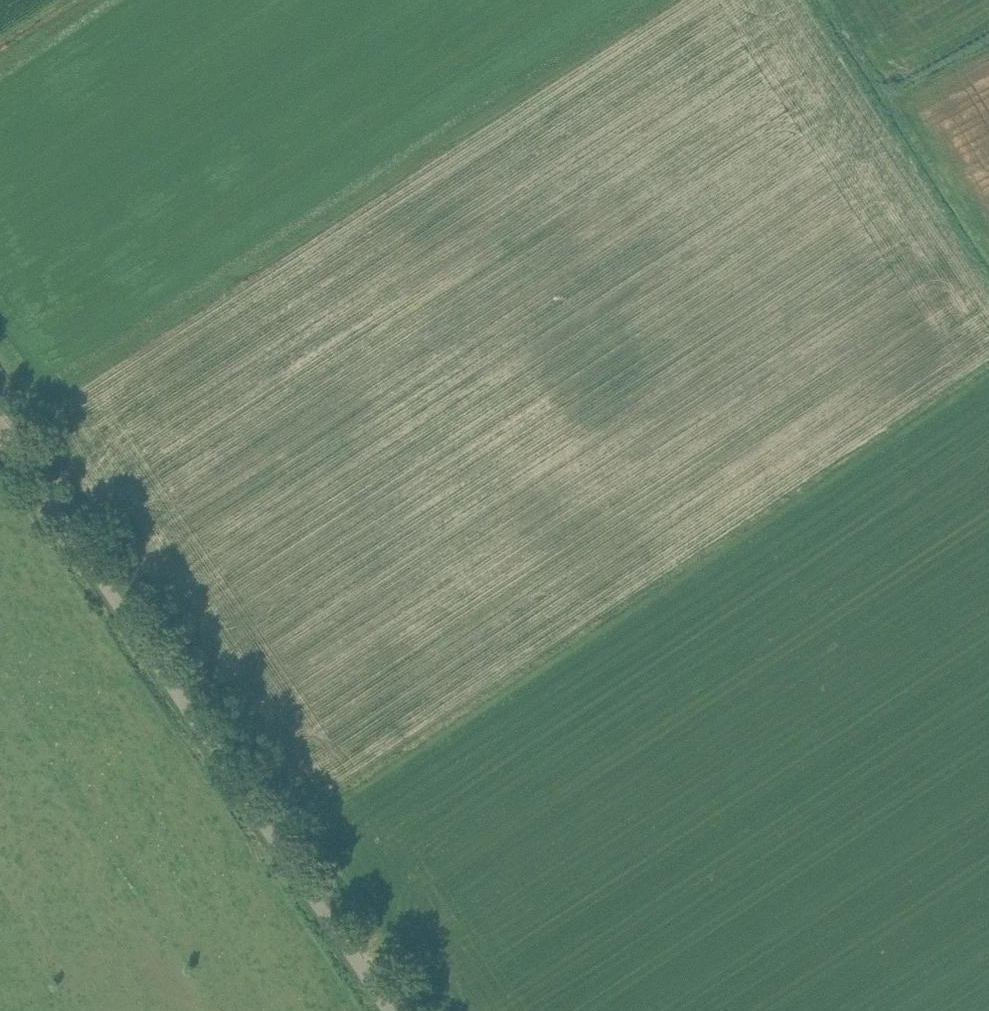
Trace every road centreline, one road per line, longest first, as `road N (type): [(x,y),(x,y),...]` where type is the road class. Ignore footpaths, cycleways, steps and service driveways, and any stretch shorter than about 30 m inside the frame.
road 1 (unclassified): [(392,1010),(0,418)]

